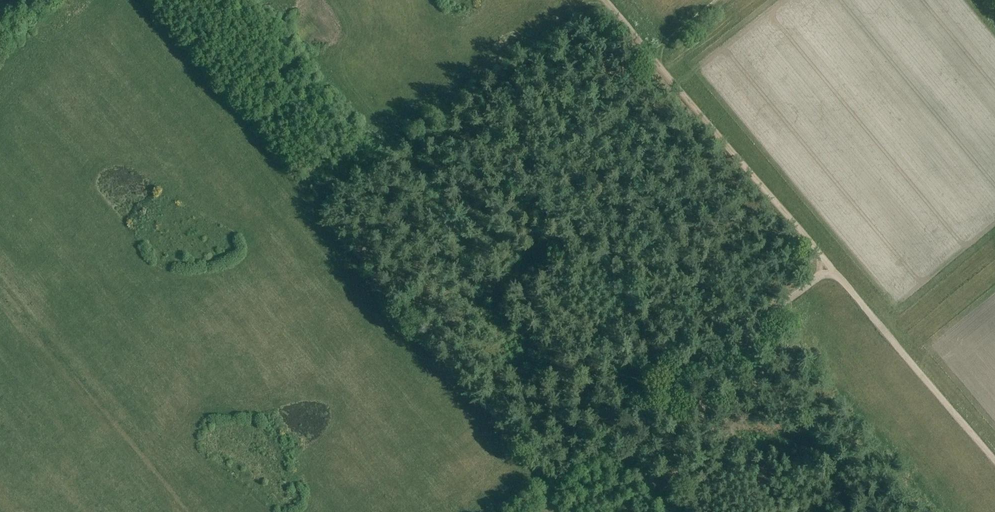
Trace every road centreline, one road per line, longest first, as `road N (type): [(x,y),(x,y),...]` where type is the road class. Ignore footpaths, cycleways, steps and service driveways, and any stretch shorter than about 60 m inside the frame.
road 1 (track): [(516,511),(829,267)]
road 2 (track): [(829,267),(648,54)]
road 3 (track): [(994,464),(829,267)]

